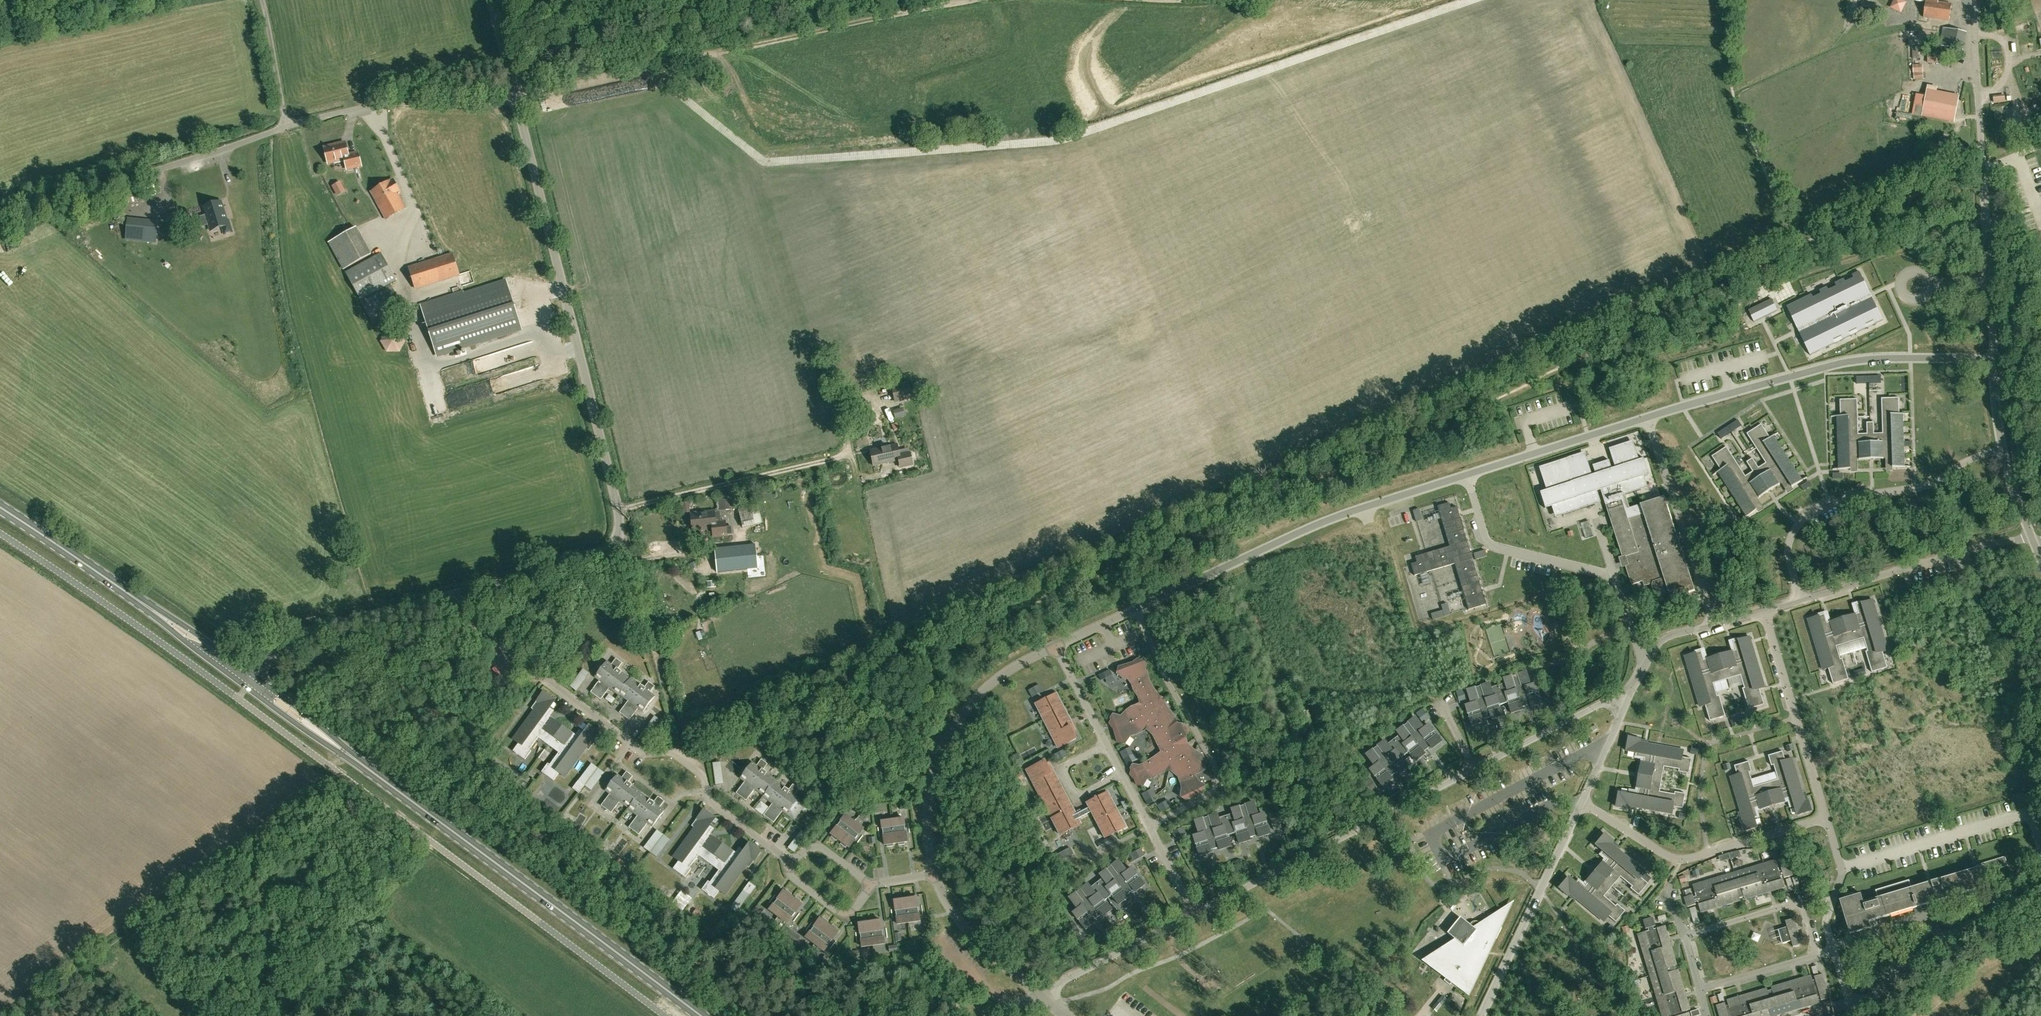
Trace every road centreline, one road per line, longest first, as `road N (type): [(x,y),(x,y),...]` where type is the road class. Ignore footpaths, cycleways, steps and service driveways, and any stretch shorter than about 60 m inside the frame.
road 1 (track): [(618,545),(632,568),(684,738),(700,754),(716,754),(796,709),(1703,300),(1721,282),(1804,242)]
road 2 (unclassified): [(250,683),(278,646),(308,629),(591,561),(618,545),(618,507),(515,96)]
road 3 (secondary): [(698,1015),(250,683)]
road 4 (unclassified): [(0,219),(377,103),(515,96)]
road 5 (track): [(515,96),(972,0)]
road 6 (secondary): [(250,683),(0,510)]
road 7 (residential): [(1148,827),(1209,795),(1217,775),(1136,611)]
road 8 (residential): [(1712,854),(1699,790),(1708,744),(1797,719)]
road 9 (residential): [(1106,745),(1063,767),(1078,796),(1122,775)]

